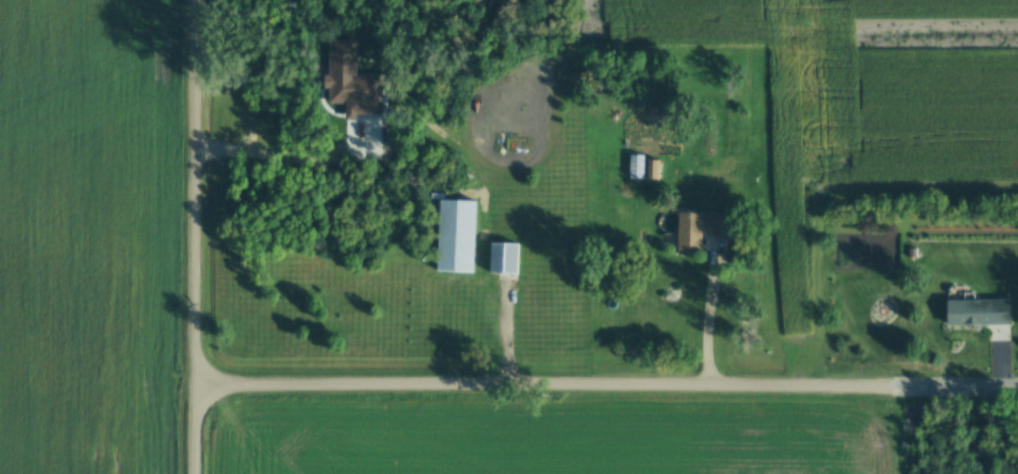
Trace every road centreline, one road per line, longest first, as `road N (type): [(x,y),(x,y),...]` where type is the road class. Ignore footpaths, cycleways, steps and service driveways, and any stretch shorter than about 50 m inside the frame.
road 1 (residential): [(193,386),(893,388)]
road 2 (residential): [(199,473),(194,0)]
road 3 (residential): [(893,388),(1017,389)]

